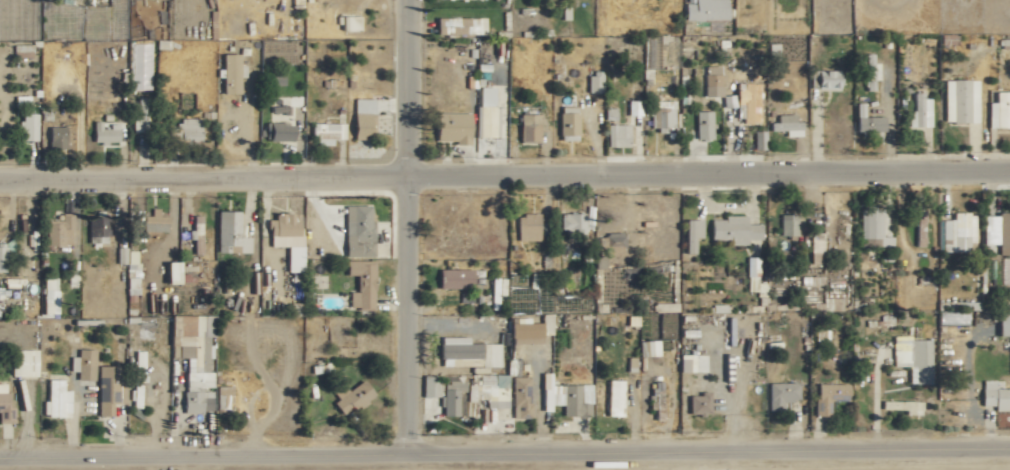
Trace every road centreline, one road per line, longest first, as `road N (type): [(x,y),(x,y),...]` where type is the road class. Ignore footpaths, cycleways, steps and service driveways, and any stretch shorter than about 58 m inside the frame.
road 1 (residential): [(0,456),(1009,448)]
road 2 (residential): [(0,180),(1009,172)]
road 3 (residential): [(408,176),(401,453)]
road 4 (residential): [(409,0),(408,176)]

